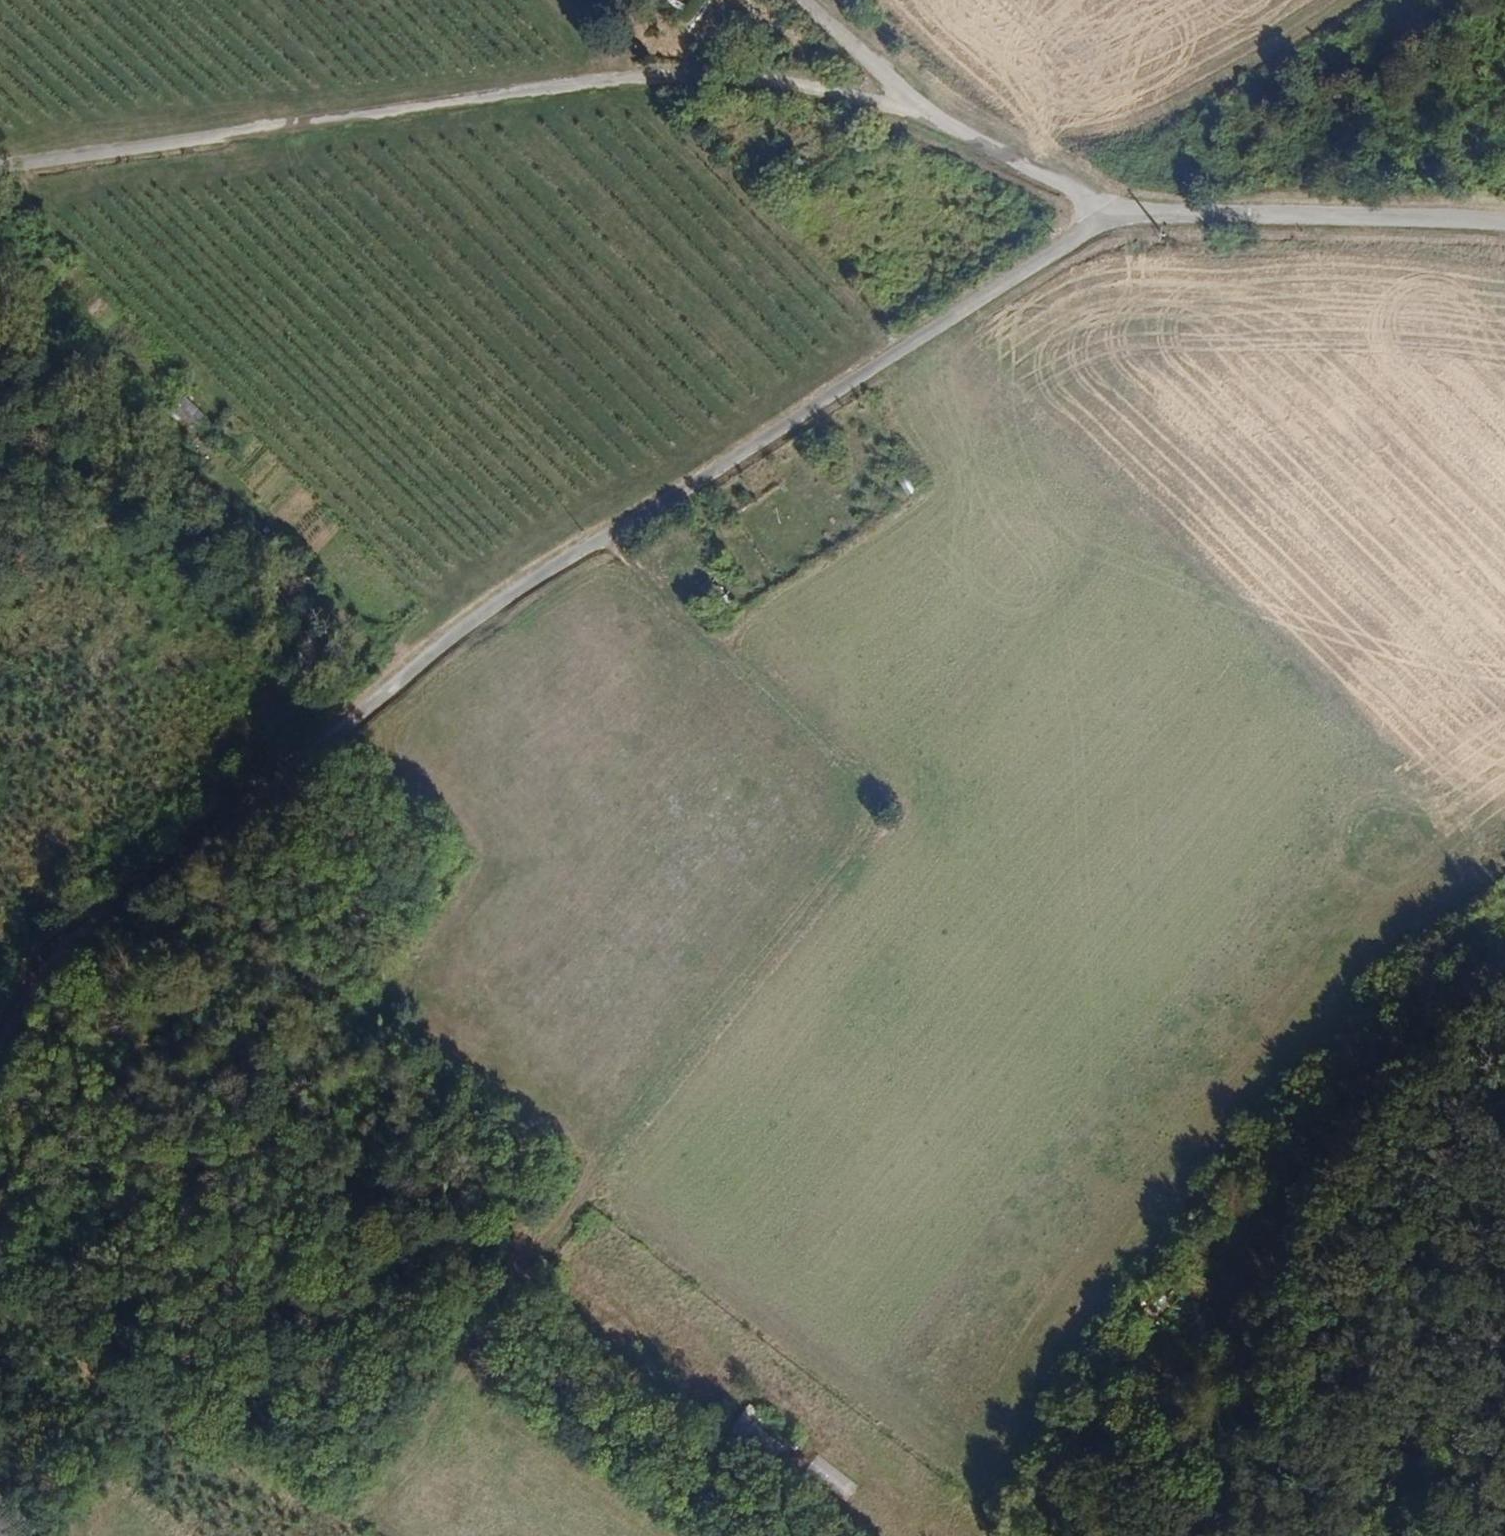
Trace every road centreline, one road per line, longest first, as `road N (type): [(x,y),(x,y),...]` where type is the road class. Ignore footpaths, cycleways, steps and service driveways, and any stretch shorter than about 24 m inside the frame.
road 1 (unclassified): [(1106,212),(956,320),(372,690),(144,891),(28,978),(0,1039)]
road 2 (unclassified): [(1106,212),(921,105),(777,82),(650,83),(410,110),(0,172)]
road 3 (unclassified): [(1504,225),(1106,212)]
road 4 (track): [(921,105),(792,0)]

